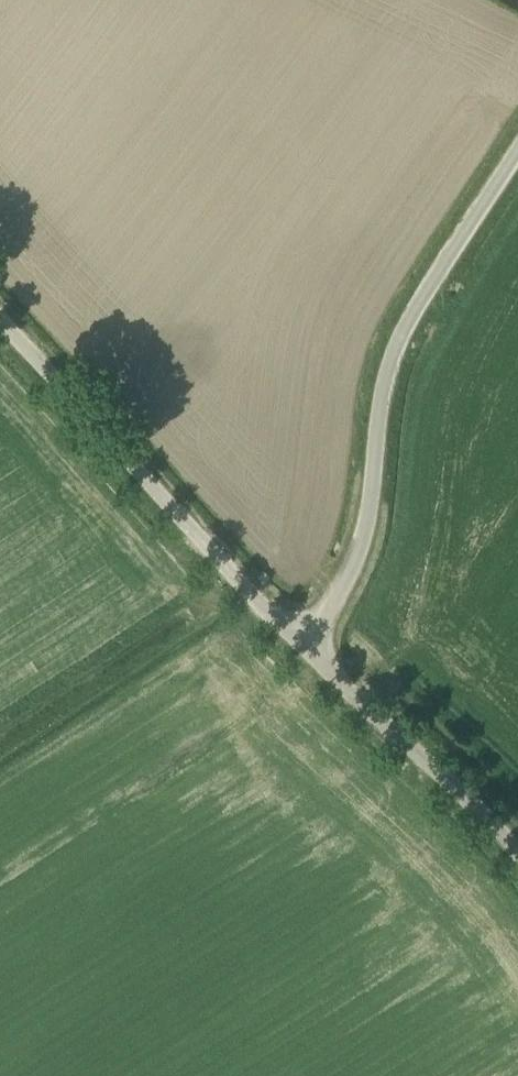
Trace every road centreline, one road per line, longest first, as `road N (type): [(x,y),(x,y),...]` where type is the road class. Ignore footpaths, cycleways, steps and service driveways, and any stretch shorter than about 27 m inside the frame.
road 1 (unclassified): [(517,872),(299,643),(359,556),(399,341),(517,151)]
road 2 (track): [(299,643),(0,314)]

